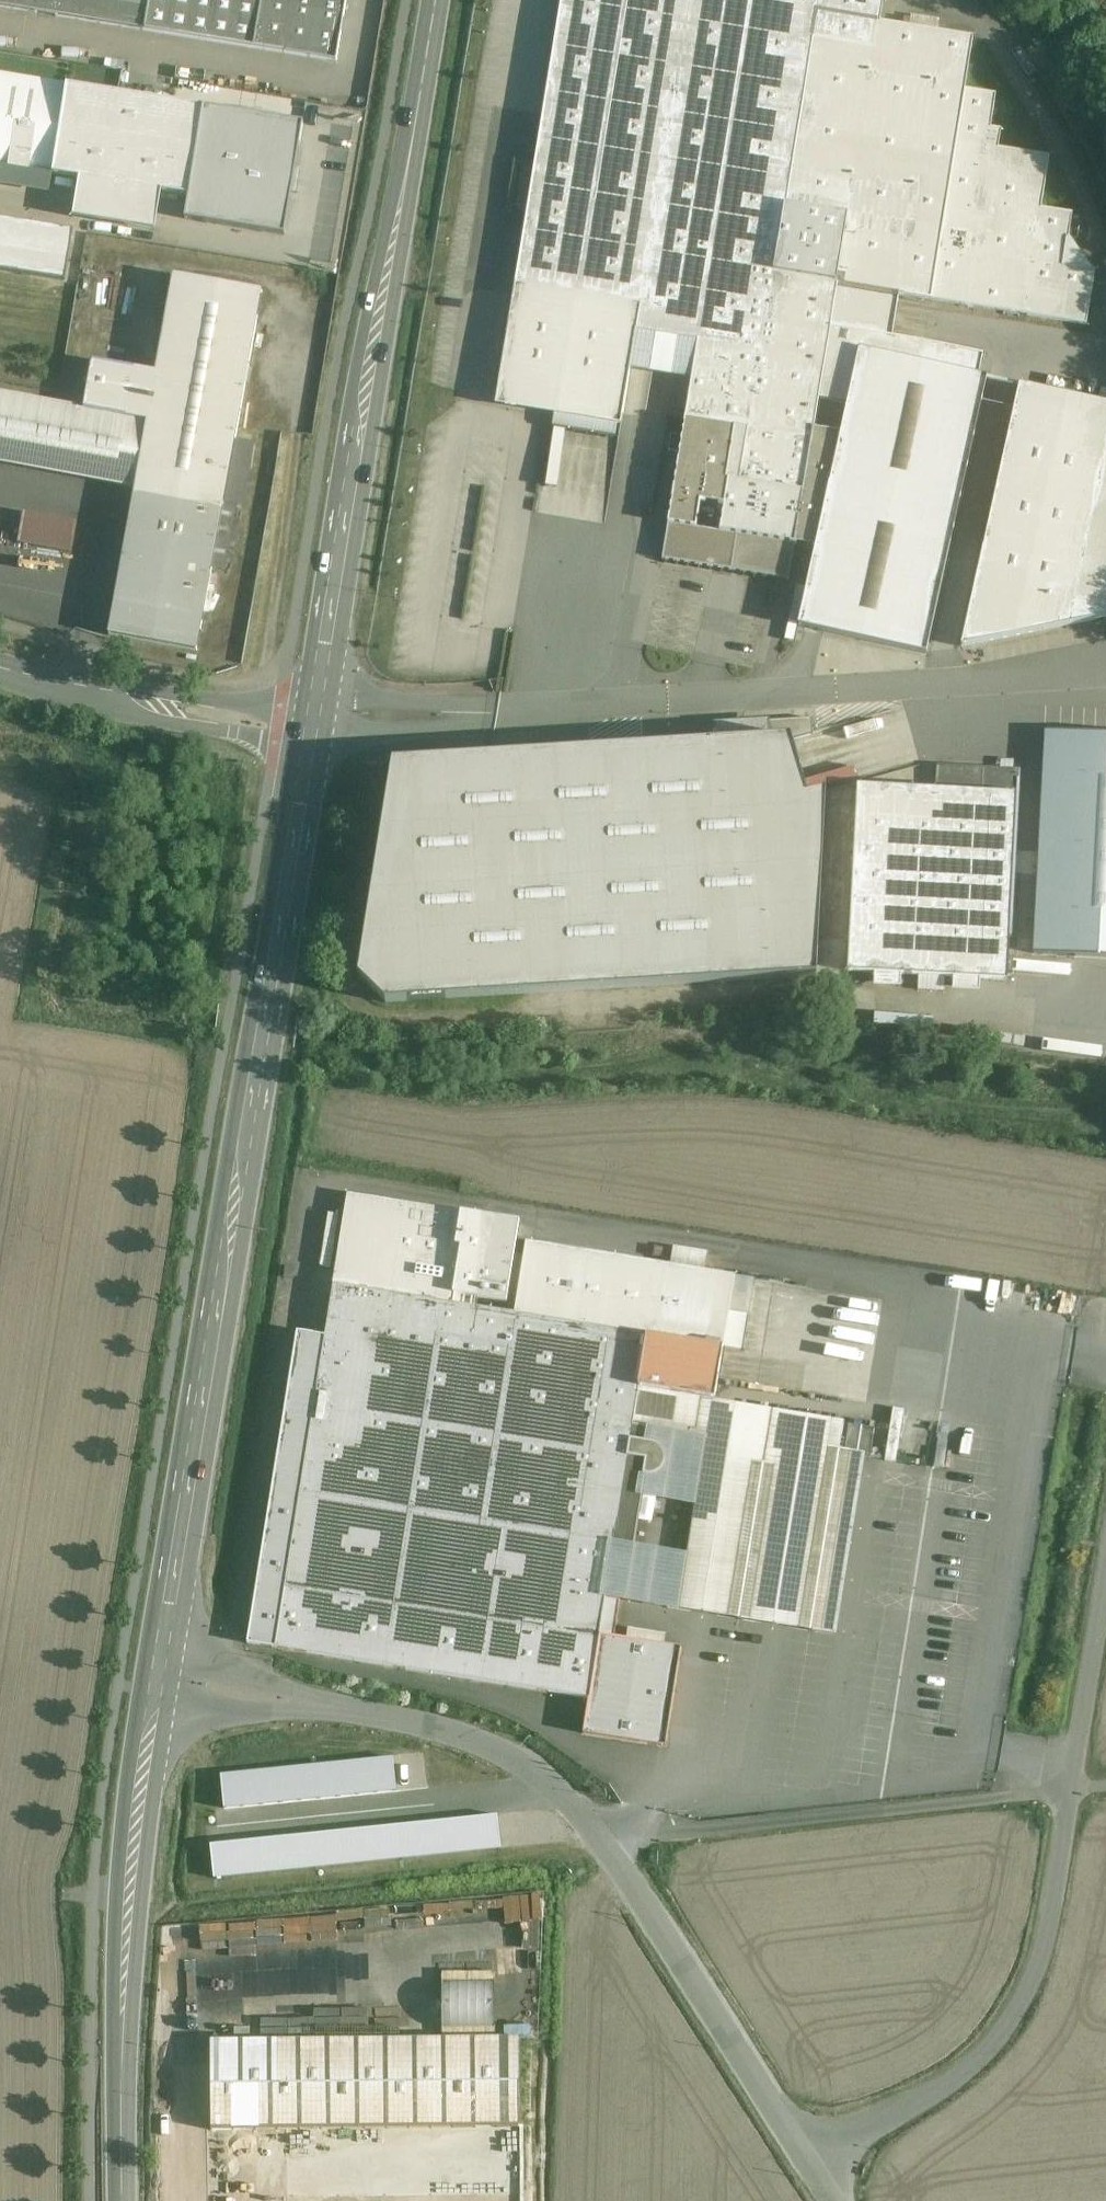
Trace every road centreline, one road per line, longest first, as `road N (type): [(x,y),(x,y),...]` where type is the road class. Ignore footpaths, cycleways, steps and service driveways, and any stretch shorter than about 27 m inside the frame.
road 1 (secondary): [(313,729),(157,1678)]
road 2 (unclassified): [(157,1678),(443,1728),(544,1774),(608,1840),(803,2151)]
road 3 (unclassified): [(803,2151),(934,2076),(1016,1992),(1037,1933),(1105,1530)]
road 4 (secondary): [(435,0),(313,729)]
road 5 (secondary): [(157,1678),(128,1900),(122,2200)]
road 6 (unclassified): [(313,729),(134,700),(0,668)]

